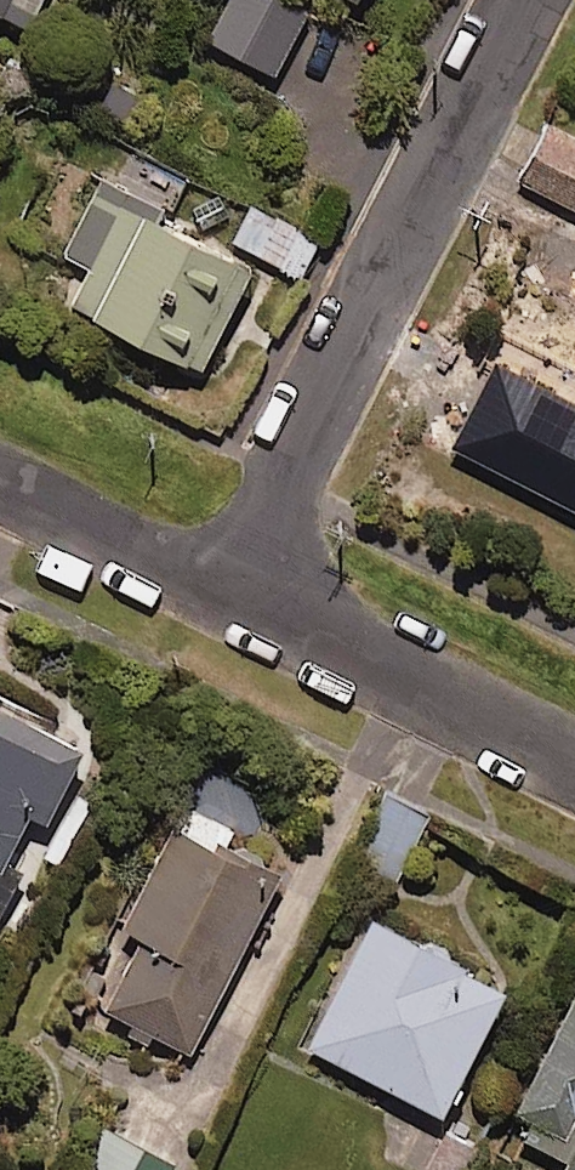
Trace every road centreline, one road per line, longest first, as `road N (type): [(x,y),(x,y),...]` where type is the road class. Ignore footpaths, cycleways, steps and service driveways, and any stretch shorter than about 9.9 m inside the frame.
road 1 (residential): [(242,600),(530,0)]
road 2 (residential): [(574,761),(242,600)]
road 3 (residential): [(242,600),(0,489)]

